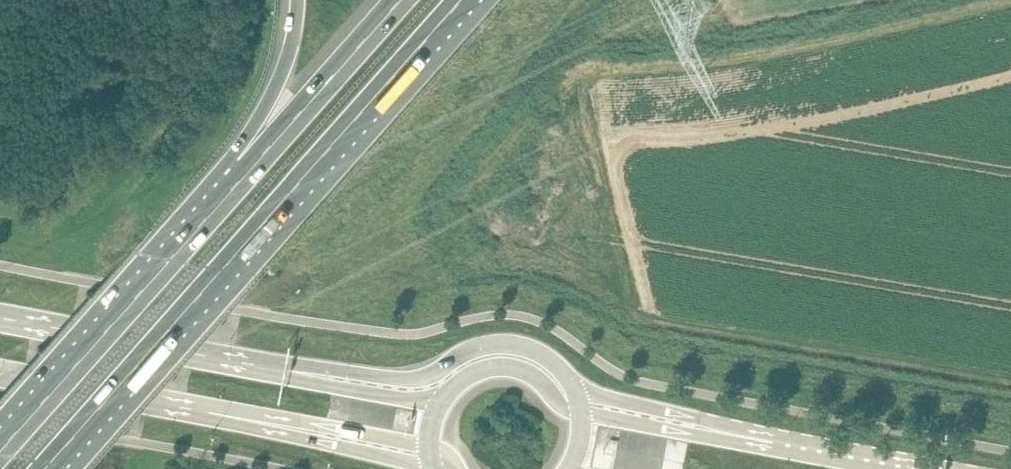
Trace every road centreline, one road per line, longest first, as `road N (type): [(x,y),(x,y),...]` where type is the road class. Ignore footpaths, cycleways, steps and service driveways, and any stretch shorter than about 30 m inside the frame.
road 1 (motorway): [(44,468),(461,0)]
road 2 (motorway): [(252,166),(0,450)]
road 3 (primary): [(298,372),(0,318)]
road 4 (primary): [(0,373),(292,428)]
road 5 (primary): [(572,386),(549,360),(499,344),(410,381),(298,372)]
road 6 (motorway): [(399,0),(252,166)]
road 7 (primary): [(934,468),(736,434)]
road 8 (track): [(898,0),(726,33)]
road 9 (motorway): [(297,0),(295,34),(259,120),(252,166)]
road 10 (primary): [(736,434),(572,386)]
road 11 (primary): [(581,411),(532,375),(500,366),(468,373),(444,395)]
road 12 (primary): [(736,434),(581,411)]
road 13 (primary): [(444,395),(298,372)]
road 14 (primary): [(292,428),(427,468)]
road 15 (primary): [(292,428),(431,446)]

